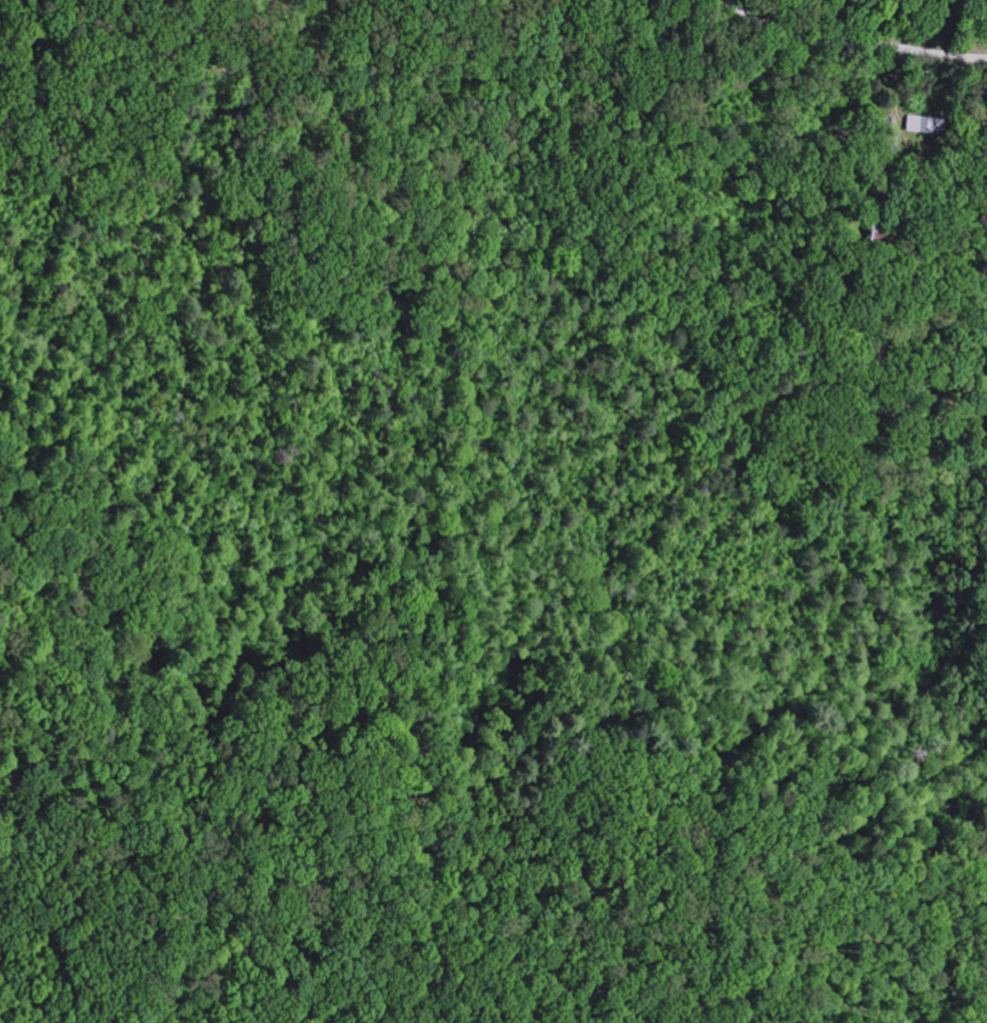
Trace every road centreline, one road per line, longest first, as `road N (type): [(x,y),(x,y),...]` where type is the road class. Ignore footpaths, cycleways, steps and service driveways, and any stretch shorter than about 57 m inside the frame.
road 1 (residential): [(728,0),(769,29),(986,62)]

